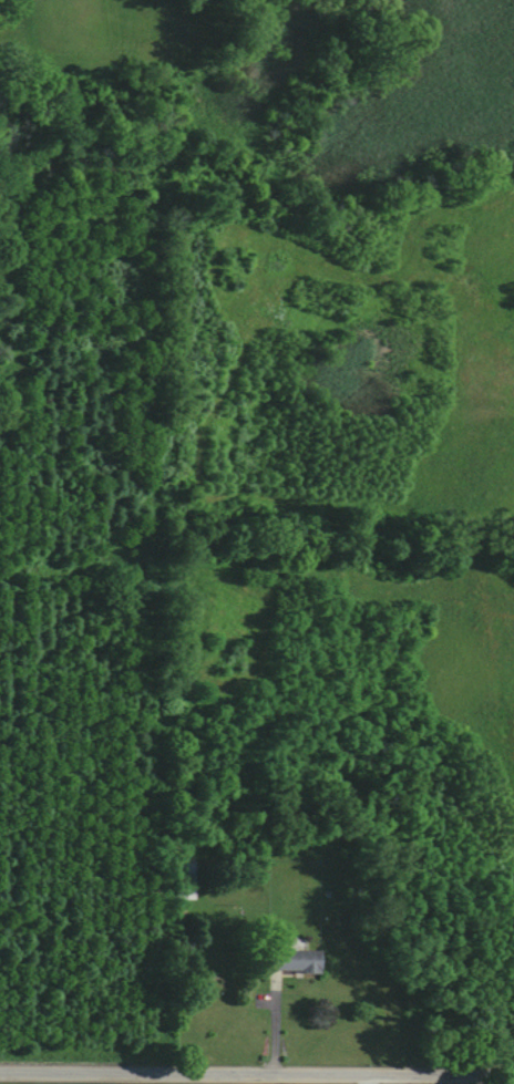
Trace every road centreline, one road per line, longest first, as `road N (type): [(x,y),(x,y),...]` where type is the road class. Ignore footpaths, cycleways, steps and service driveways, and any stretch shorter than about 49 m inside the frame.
road 1 (residential): [(0,1077),(513,1083)]

